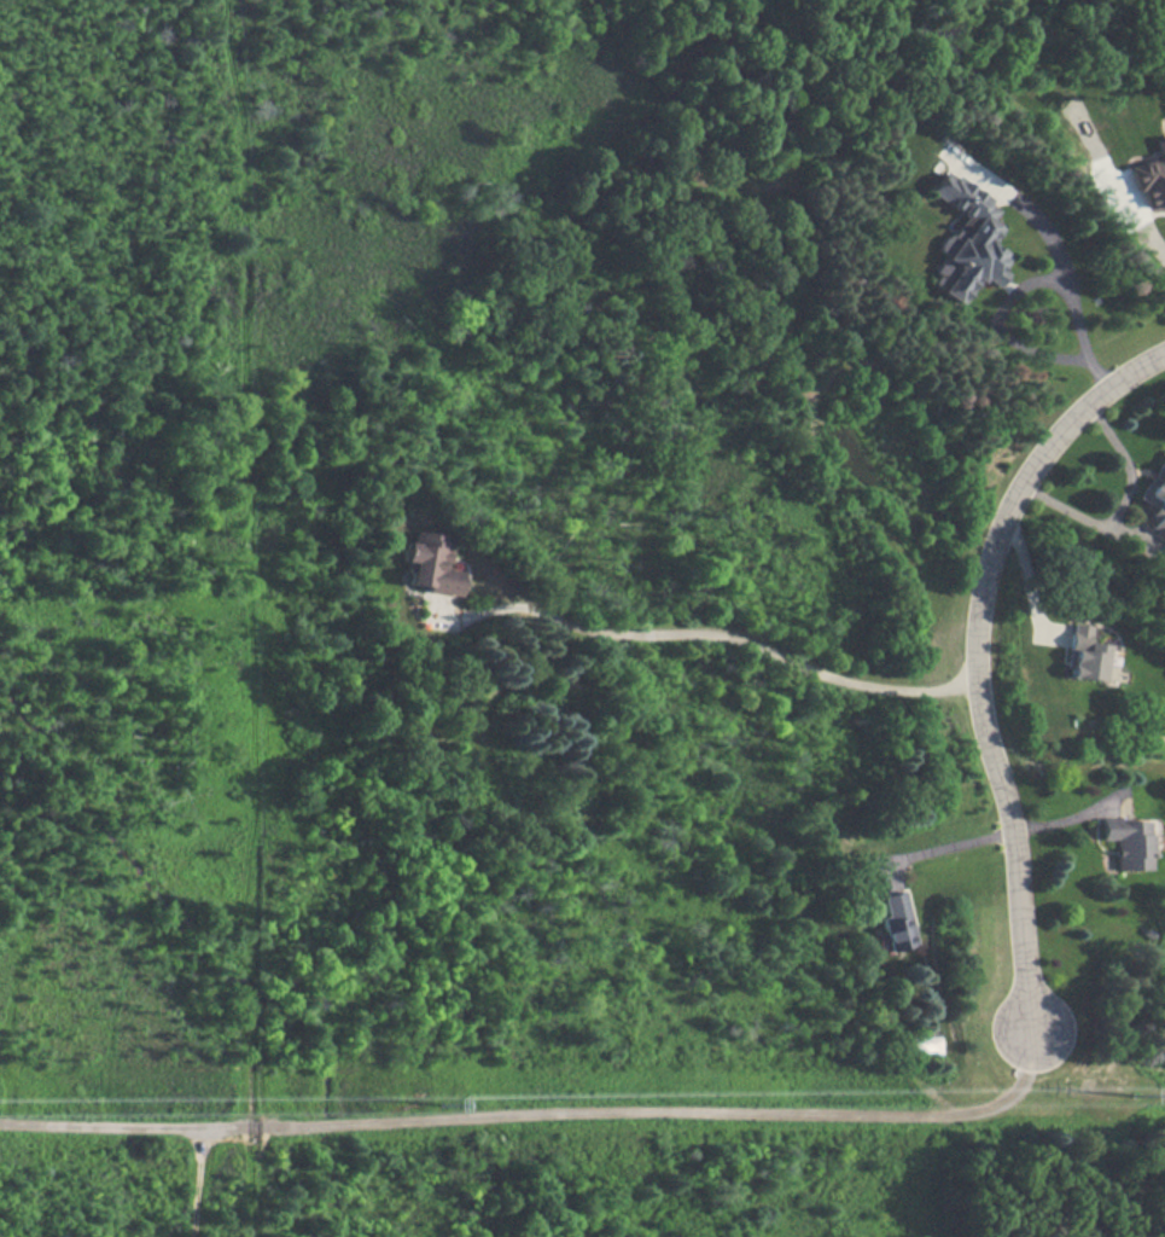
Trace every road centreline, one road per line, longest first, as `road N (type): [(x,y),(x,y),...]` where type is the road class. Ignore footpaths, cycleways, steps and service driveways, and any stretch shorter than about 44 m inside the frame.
road 1 (track): [(1035,1043),(1012,1100),(337,1126),(0,1125)]
road 2 (residential): [(1164,357),(1118,382),(1065,430),(1018,495),(988,565),(983,696),(1024,865),(1035,1043)]

